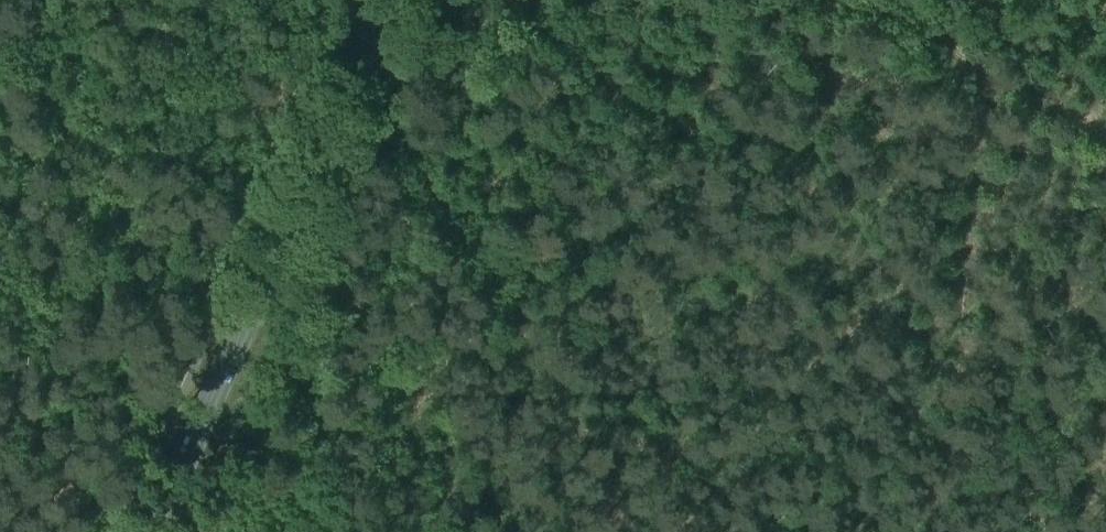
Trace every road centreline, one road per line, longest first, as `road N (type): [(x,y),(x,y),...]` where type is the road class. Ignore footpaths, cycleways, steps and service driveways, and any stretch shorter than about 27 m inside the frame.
road 1 (primary): [(153,531),(388,0)]
road 2 (track): [(676,531),(825,354),(931,262),(988,253),(1087,308),(1105,330)]

